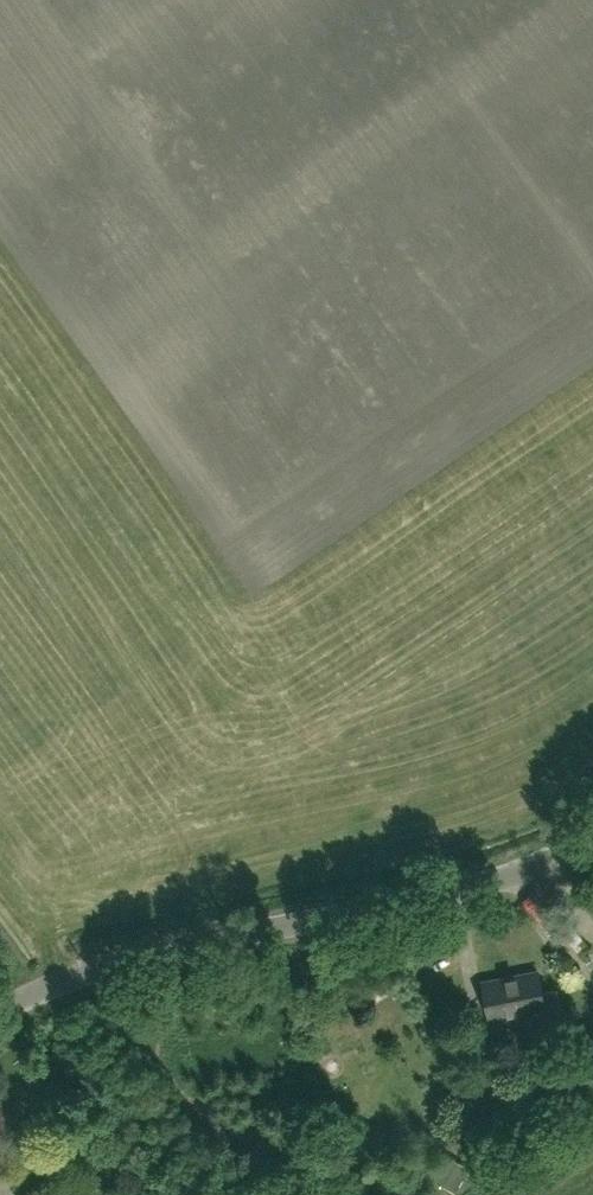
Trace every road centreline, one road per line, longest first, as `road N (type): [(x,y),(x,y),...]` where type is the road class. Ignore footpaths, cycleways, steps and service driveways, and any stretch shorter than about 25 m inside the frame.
road 1 (unclassified): [(0,1009),(152,952),(484,883),(592,838)]

